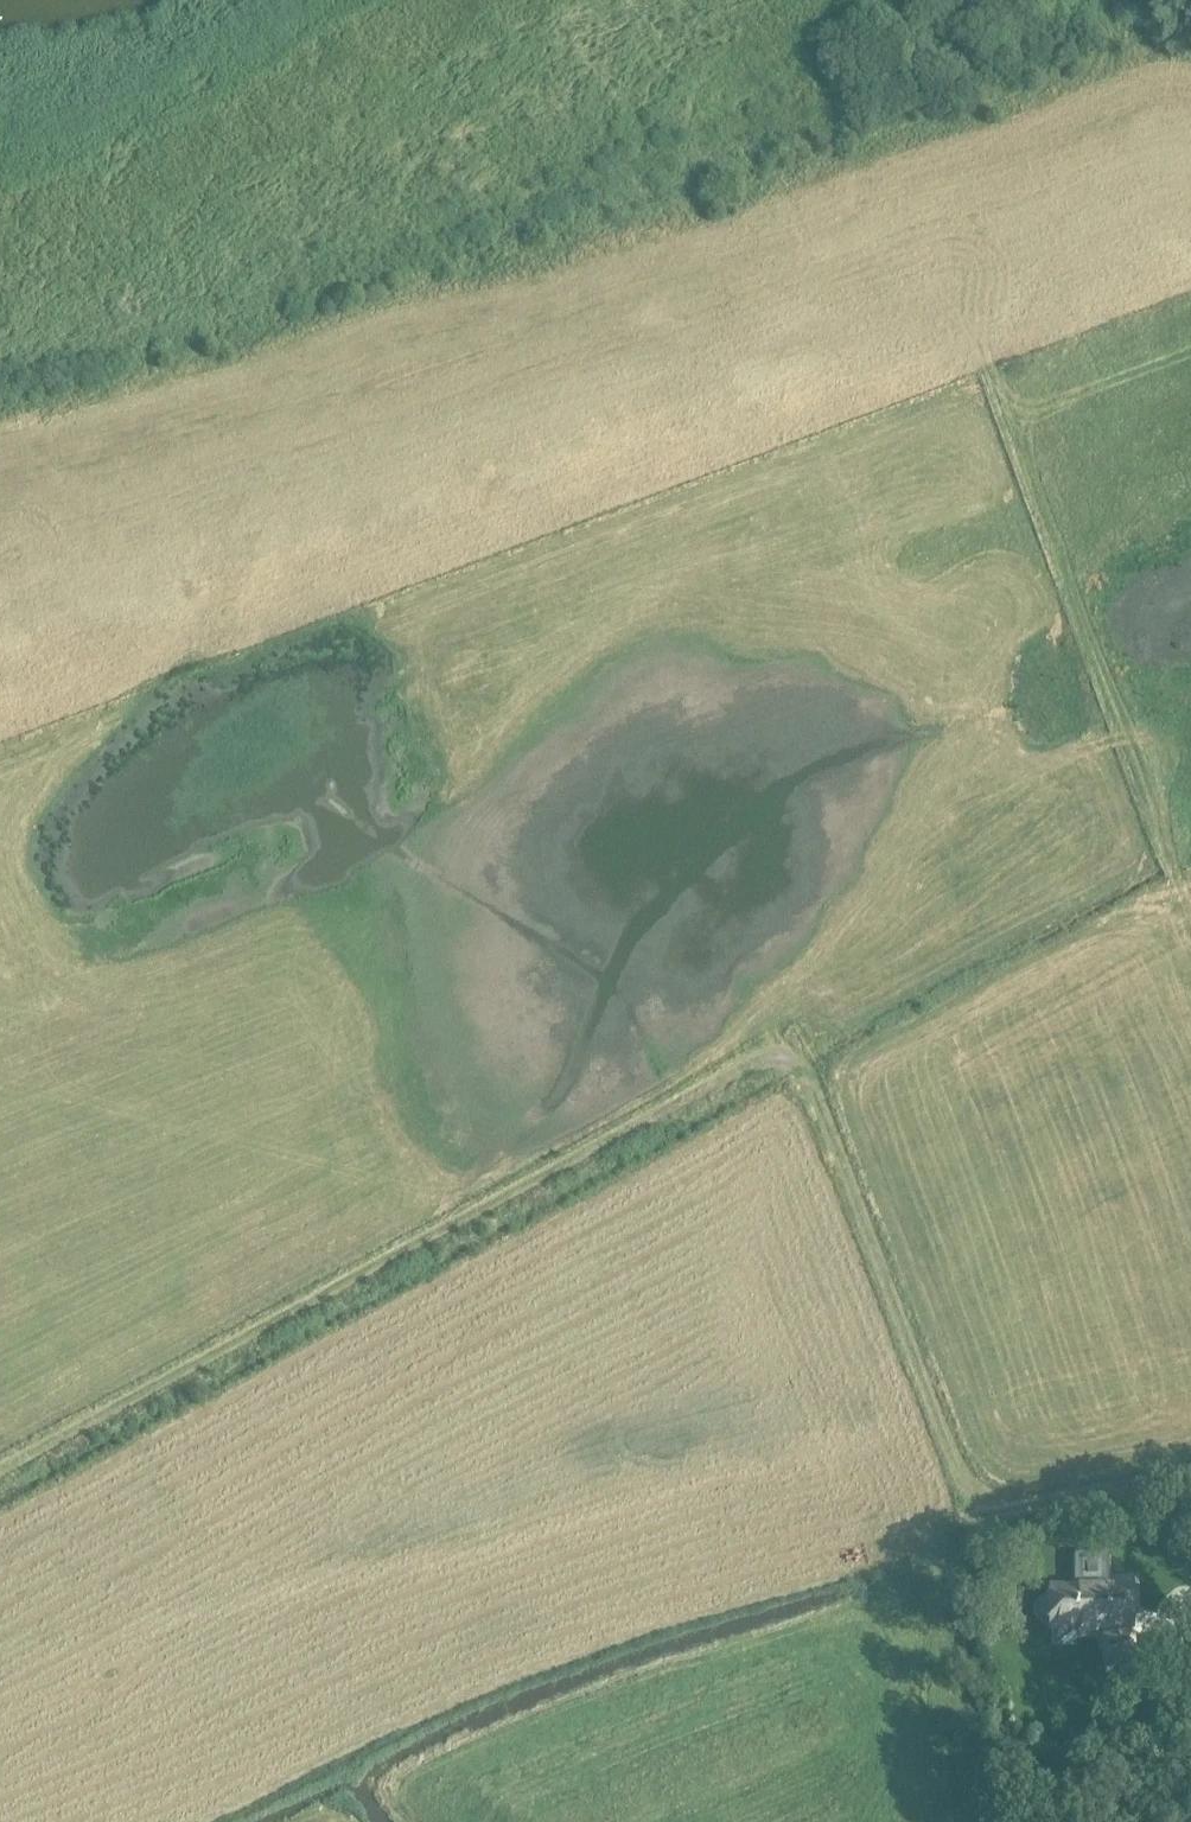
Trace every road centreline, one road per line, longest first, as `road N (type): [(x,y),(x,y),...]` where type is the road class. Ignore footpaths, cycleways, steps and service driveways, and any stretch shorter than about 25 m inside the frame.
road 1 (track): [(0,1471),(783,1055),(980,1508),(1190,1472)]
road 2 (track): [(741,0),(743,30),(696,89),(688,225),(966,317),(1115,62),(1102,0)]
road 3 (track): [(966,317),(1190,903)]

